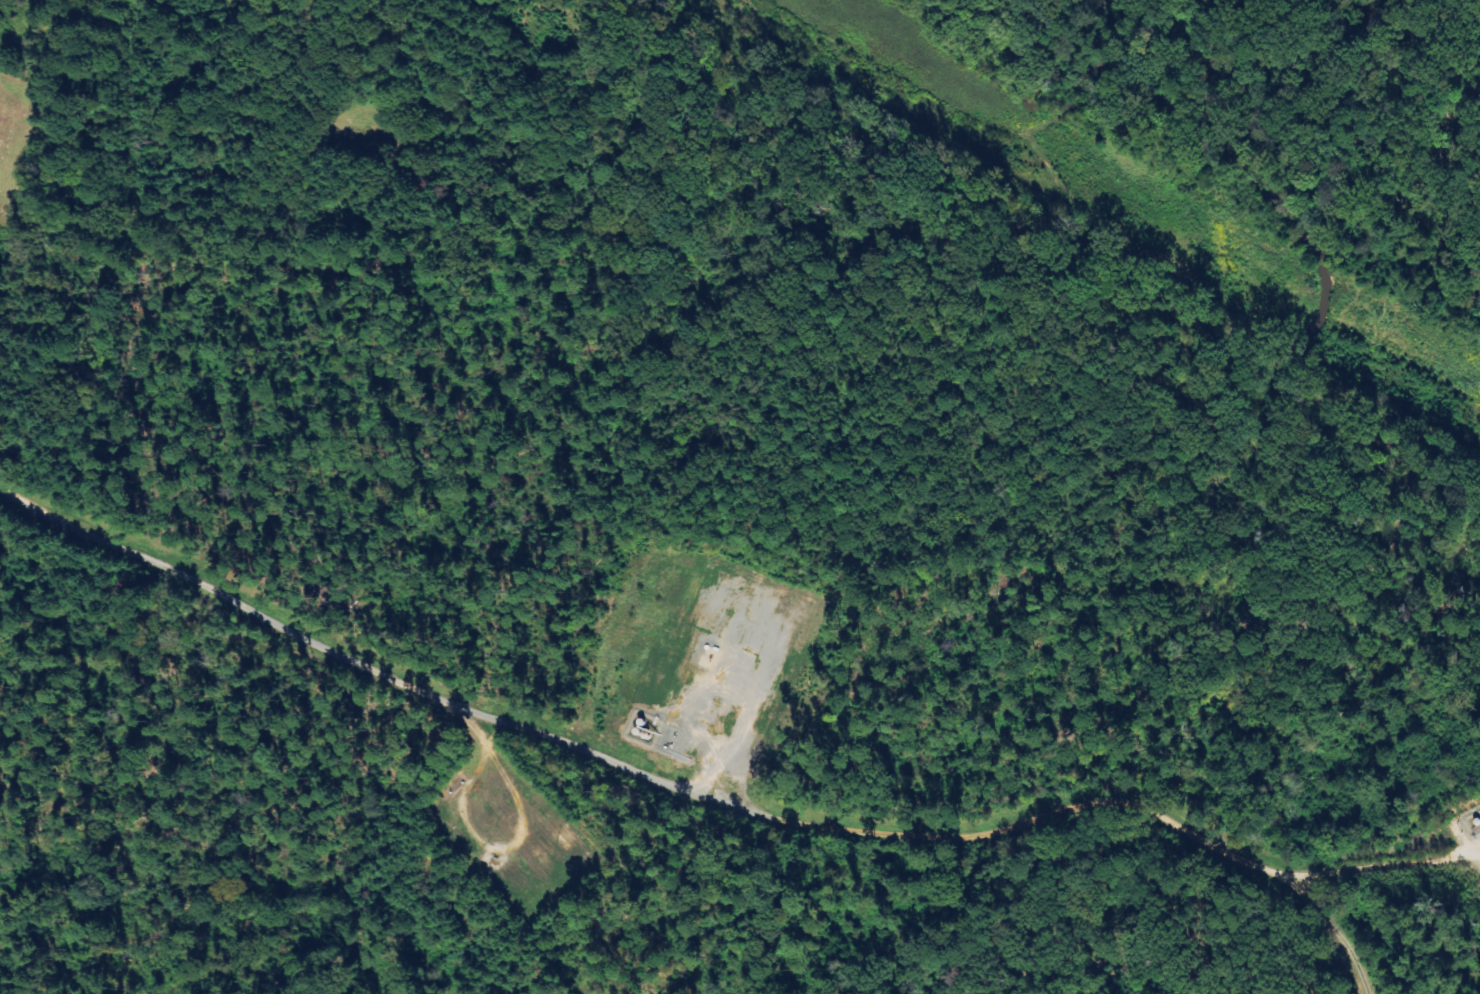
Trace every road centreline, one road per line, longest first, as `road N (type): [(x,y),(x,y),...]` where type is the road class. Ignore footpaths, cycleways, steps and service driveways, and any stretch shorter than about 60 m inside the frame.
road 1 (track): [(0,487),(404,683),(757,813),(964,835),(1113,801),(1264,869),(1292,873),(1479,845)]

